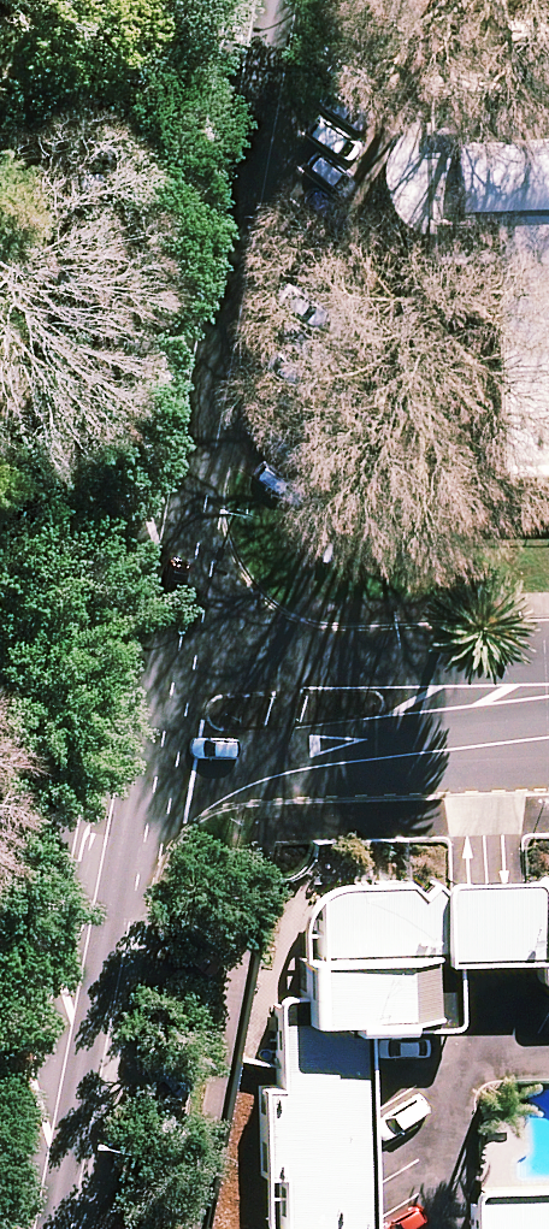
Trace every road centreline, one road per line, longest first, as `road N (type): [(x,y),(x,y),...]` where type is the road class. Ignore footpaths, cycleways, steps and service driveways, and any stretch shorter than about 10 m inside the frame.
road 1 (secondary): [(269,0),(212,308),(154,700)]
road 2 (secondary): [(80,685),(202,0)]
road 3 (secondary): [(154,700),(49,1228)]
road 4 (secondary): [(0,1137),(80,685)]
road 5 (tertiary): [(548,691),(206,711),(154,700)]

